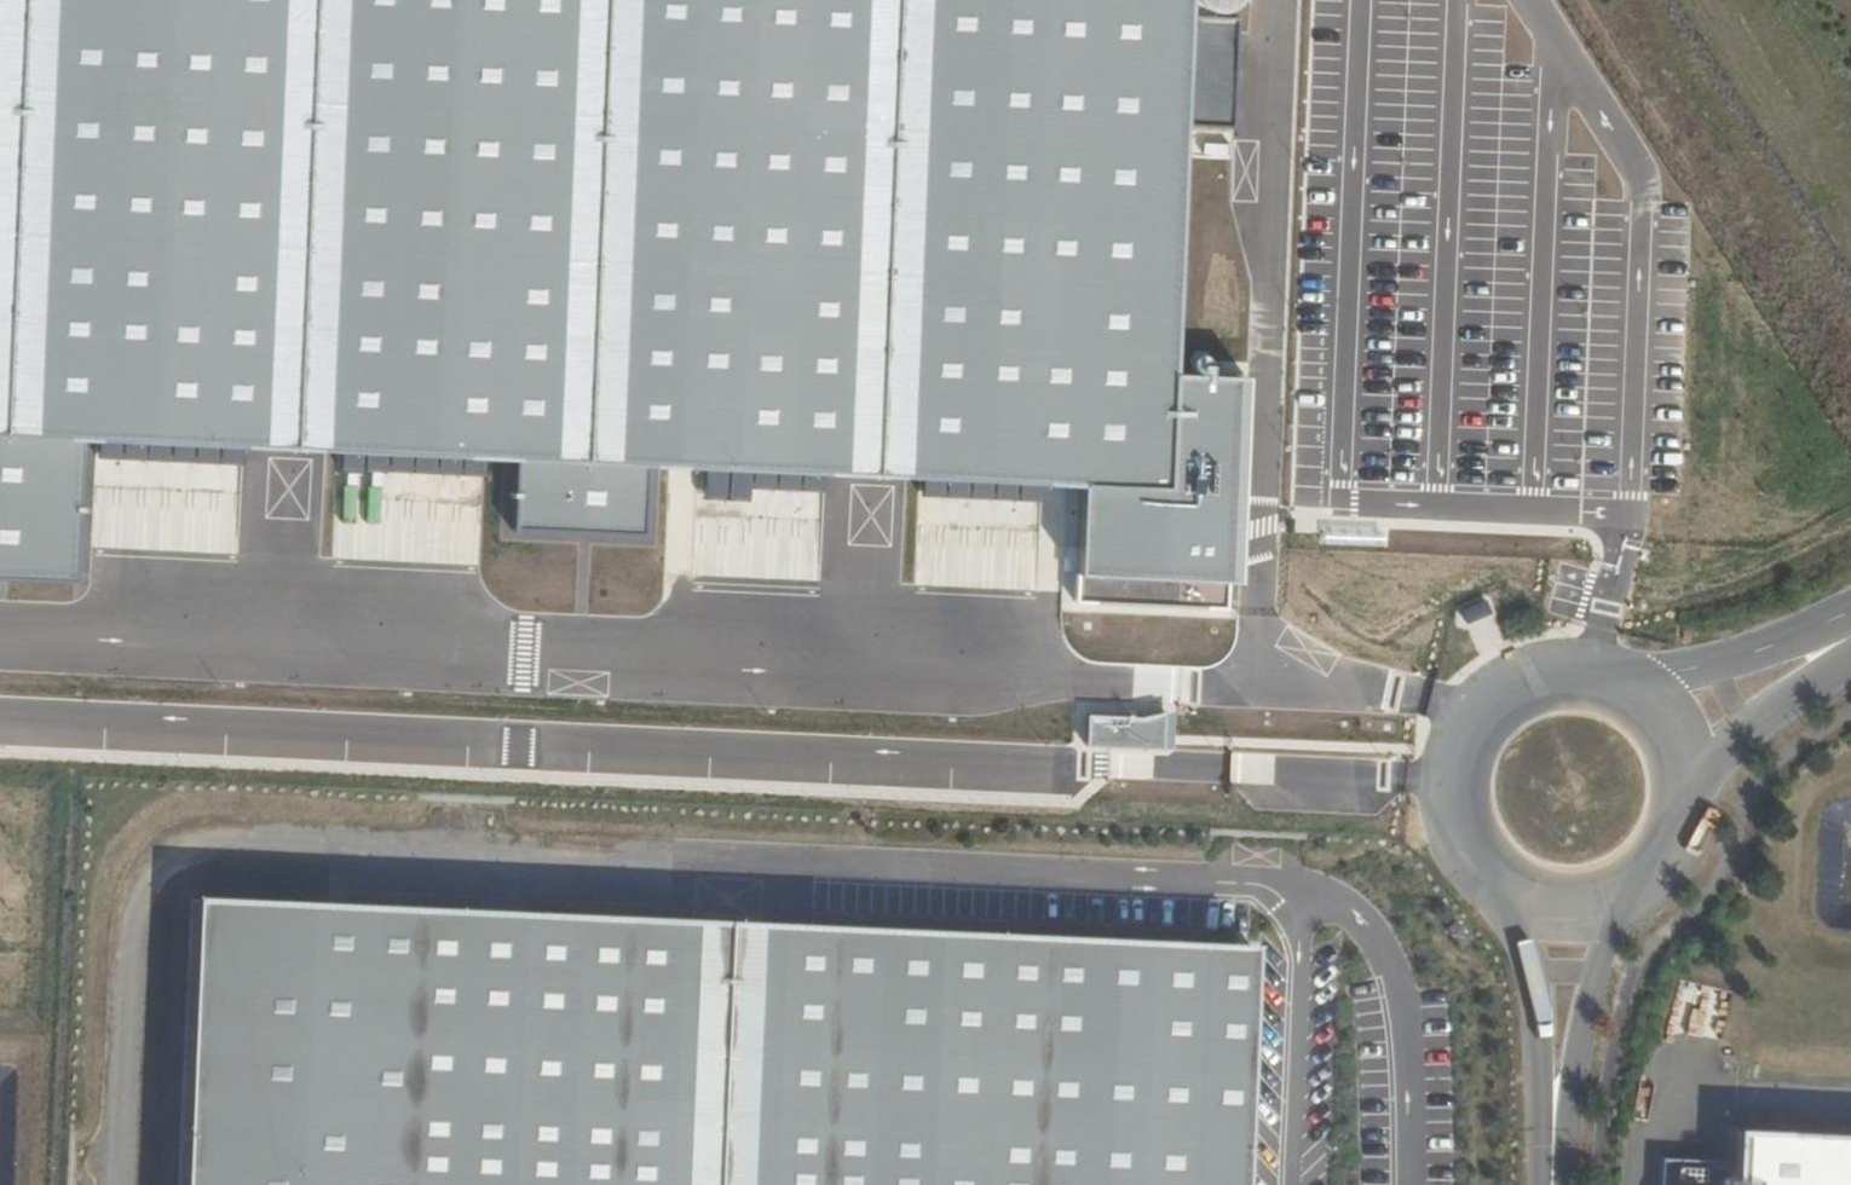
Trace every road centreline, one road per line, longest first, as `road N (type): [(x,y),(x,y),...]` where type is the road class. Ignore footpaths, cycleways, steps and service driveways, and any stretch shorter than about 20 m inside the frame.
road 1 (unclassified): [(1587,669),(1538,673),(1495,695),(1465,733),(1451,780),(1457,828),(1482,870),(1521,899)]
road 2 (unclassified): [(1850,612),(1768,647),(1633,685)]
road 3 (unclassified): [(1554,1123),(1615,902)]
road 4 (unclassified): [(1521,899),(1543,992),(1554,1123)]
road 5 (unclassified): [(1693,798),(1729,746),(1850,663)]
road 6 (unclassified): [(1630,512),(1587,669)]
road 7 (unclassified): [(1615,902),(1654,878),(1681,842),(1693,798)]
road 8 (unclassified): [(1693,798),(1679,733),(1633,685)]

